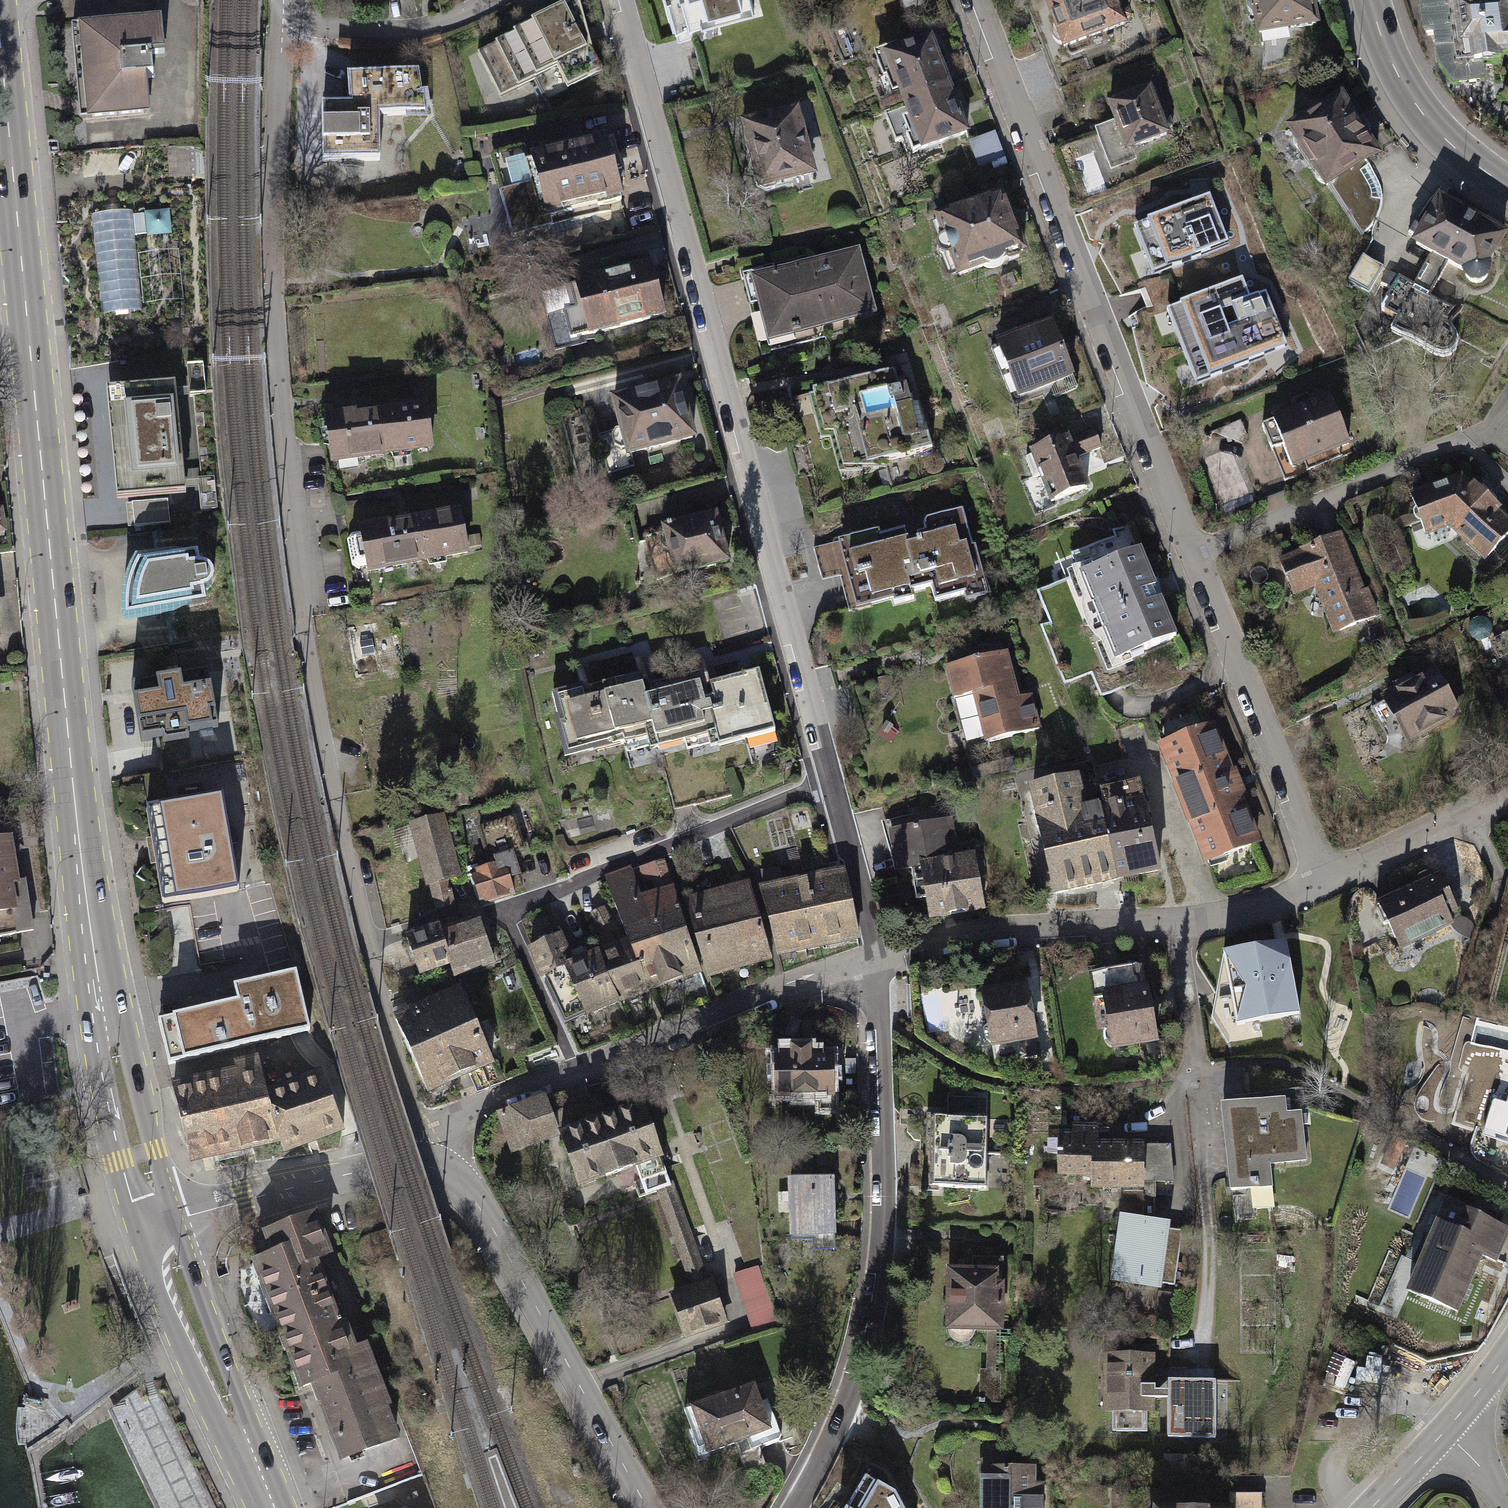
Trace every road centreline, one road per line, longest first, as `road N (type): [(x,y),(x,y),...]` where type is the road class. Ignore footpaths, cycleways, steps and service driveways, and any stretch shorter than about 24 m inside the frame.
road 1 (primary): [(160,1224),(107,1019),(88,903),(0,40)]
road 2 (residential): [(878,954),(621,0)]
road 3 (residential): [(370,944),(322,737),(278,364),(273,244),(285,1)]
road 4 (residential): [(971,0),(1326,882)]
road 5 (residential): [(790,1507),(848,1403),(877,1309),(892,1179),(878,954)]
road 6 (residential): [(433,1168),(467,1111),(878,954)]
road 7 (residential): [(878,954),(1016,930),(1242,913),(1326,882)]
road 8 (residential): [(647,1507),(487,1218),(456,1180),(433,1168)]
road 9 (primary): [(270,1507),(160,1224)]
road 10 (residential): [(433,1168),(367,1170),(160,1224)]
road 11 (residential): [(370,944),(433,1168)]
road 12 (secondary): [(1372,0),(1383,44),(1441,134),(1507,178)]
road 13 (residential): [(493,0),(419,31),(309,23),(285,1)]
road 14 (residential): [(1326,882),(1507,798)]

